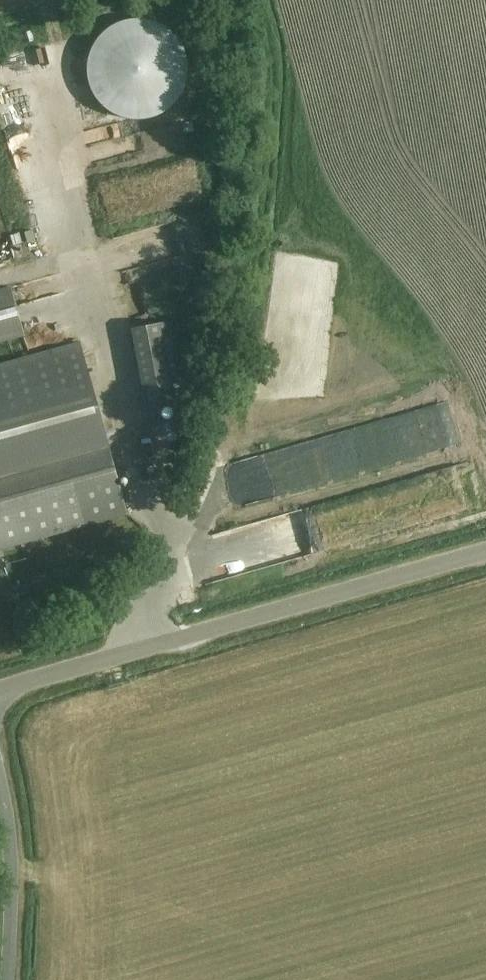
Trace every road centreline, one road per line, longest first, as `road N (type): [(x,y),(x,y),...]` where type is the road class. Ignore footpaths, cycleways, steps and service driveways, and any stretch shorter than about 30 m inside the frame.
road 1 (unclassified): [(0,685),(485,550)]
road 2 (unclassified): [(14,979),(18,907),(0,761)]

